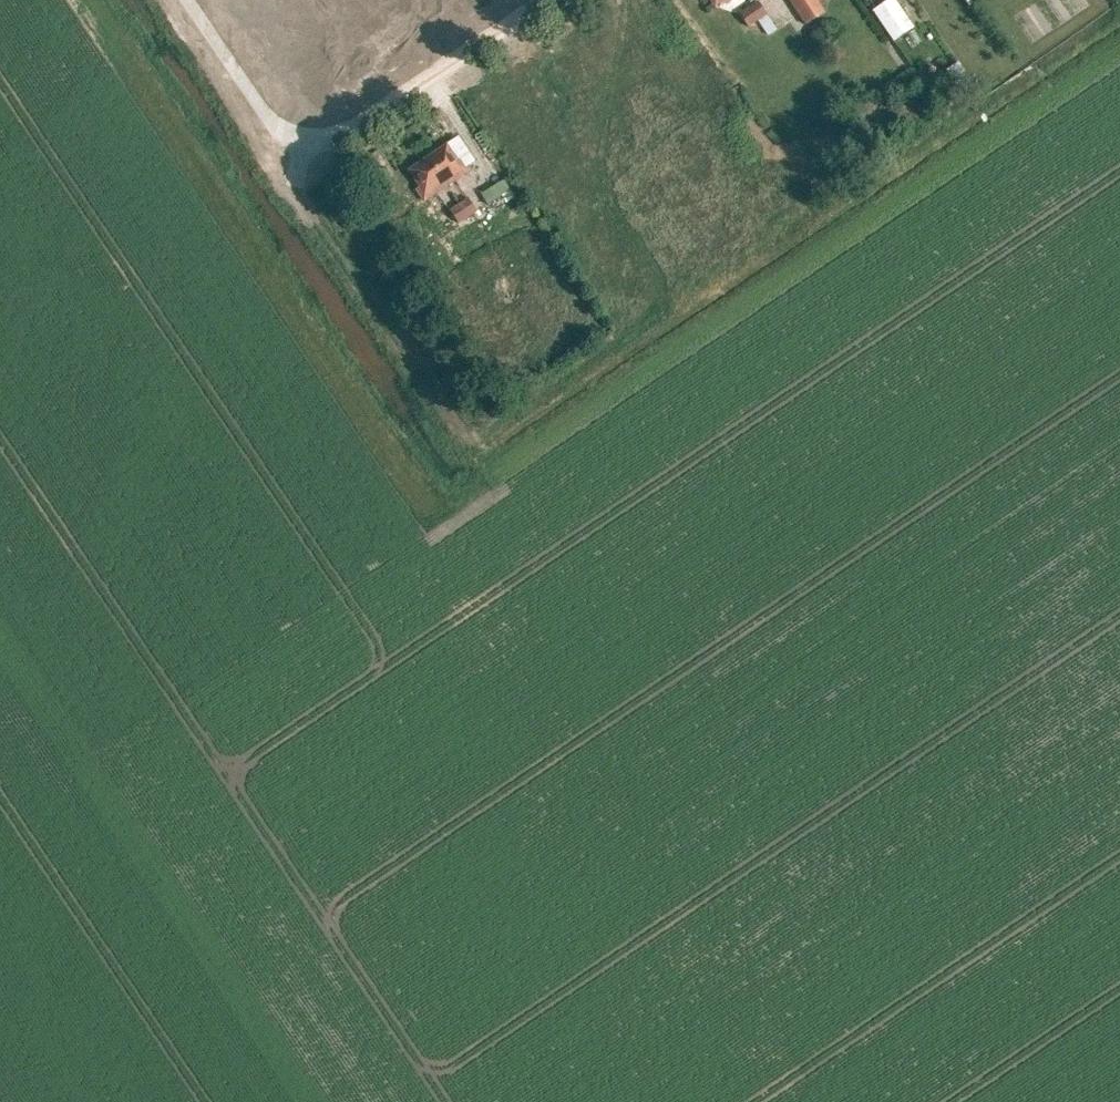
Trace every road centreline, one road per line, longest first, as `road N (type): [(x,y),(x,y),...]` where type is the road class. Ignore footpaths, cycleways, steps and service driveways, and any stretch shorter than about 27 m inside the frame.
road 1 (residential): [(541,0),(349,128),(301,138),(268,117),(188,0)]

